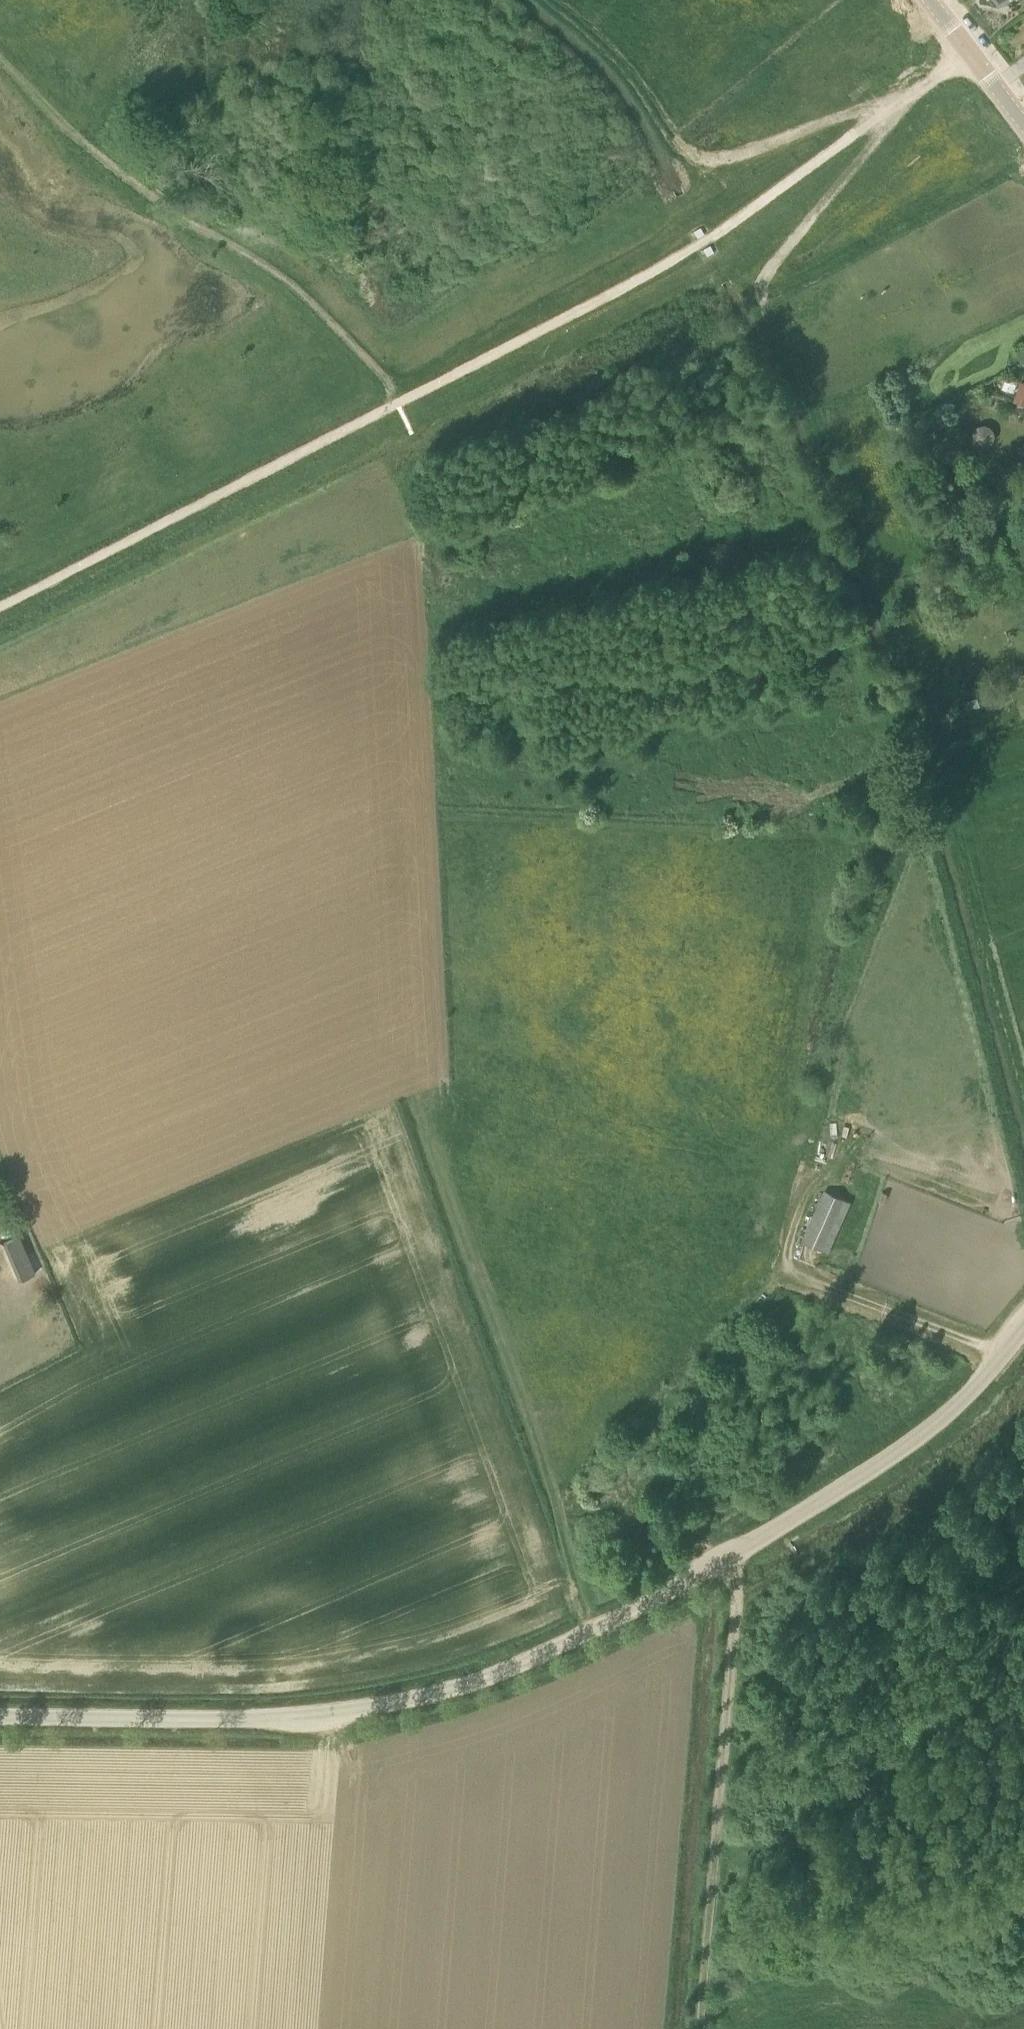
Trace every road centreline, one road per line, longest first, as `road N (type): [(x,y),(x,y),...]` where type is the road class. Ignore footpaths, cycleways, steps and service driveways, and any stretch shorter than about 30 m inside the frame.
road 1 (unclassified): [(0,1712),(296,1713),(402,1703),(527,1666),(717,1563),(926,1431),(1023,1328)]
road 2 (track): [(682,2028),(717,1563)]
road 3 (tertiary): [(1023,113),(936,0)]

